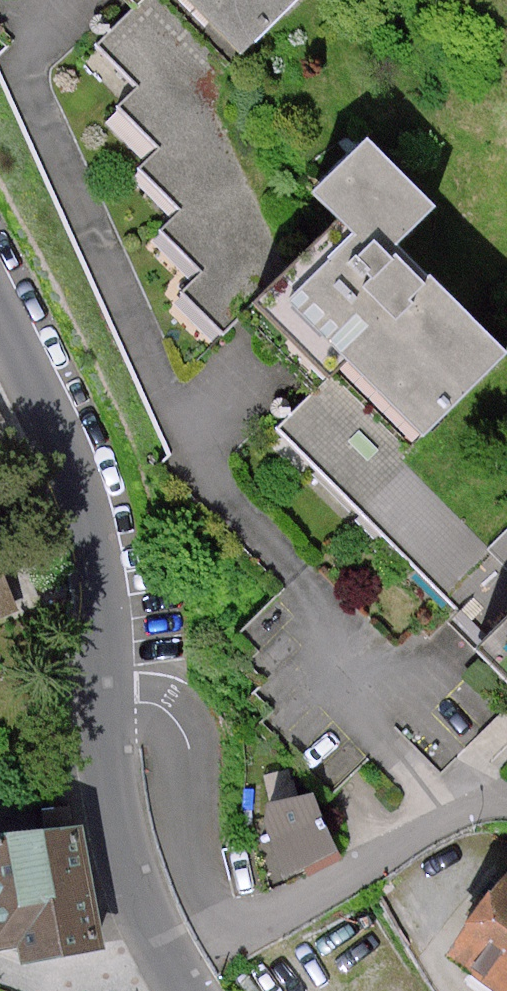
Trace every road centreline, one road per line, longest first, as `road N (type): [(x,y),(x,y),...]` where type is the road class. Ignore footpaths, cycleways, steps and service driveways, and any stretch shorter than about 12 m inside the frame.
road 1 (residential): [(102,726),(149,731),(166,742),(187,853),(226,939),(441,826),(479,808),(506,806)]
road 2 (residential): [(102,726),(102,532),(0,293)]
road 3 (residential): [(188,990),(169,964),(117,813),(102,726)]

